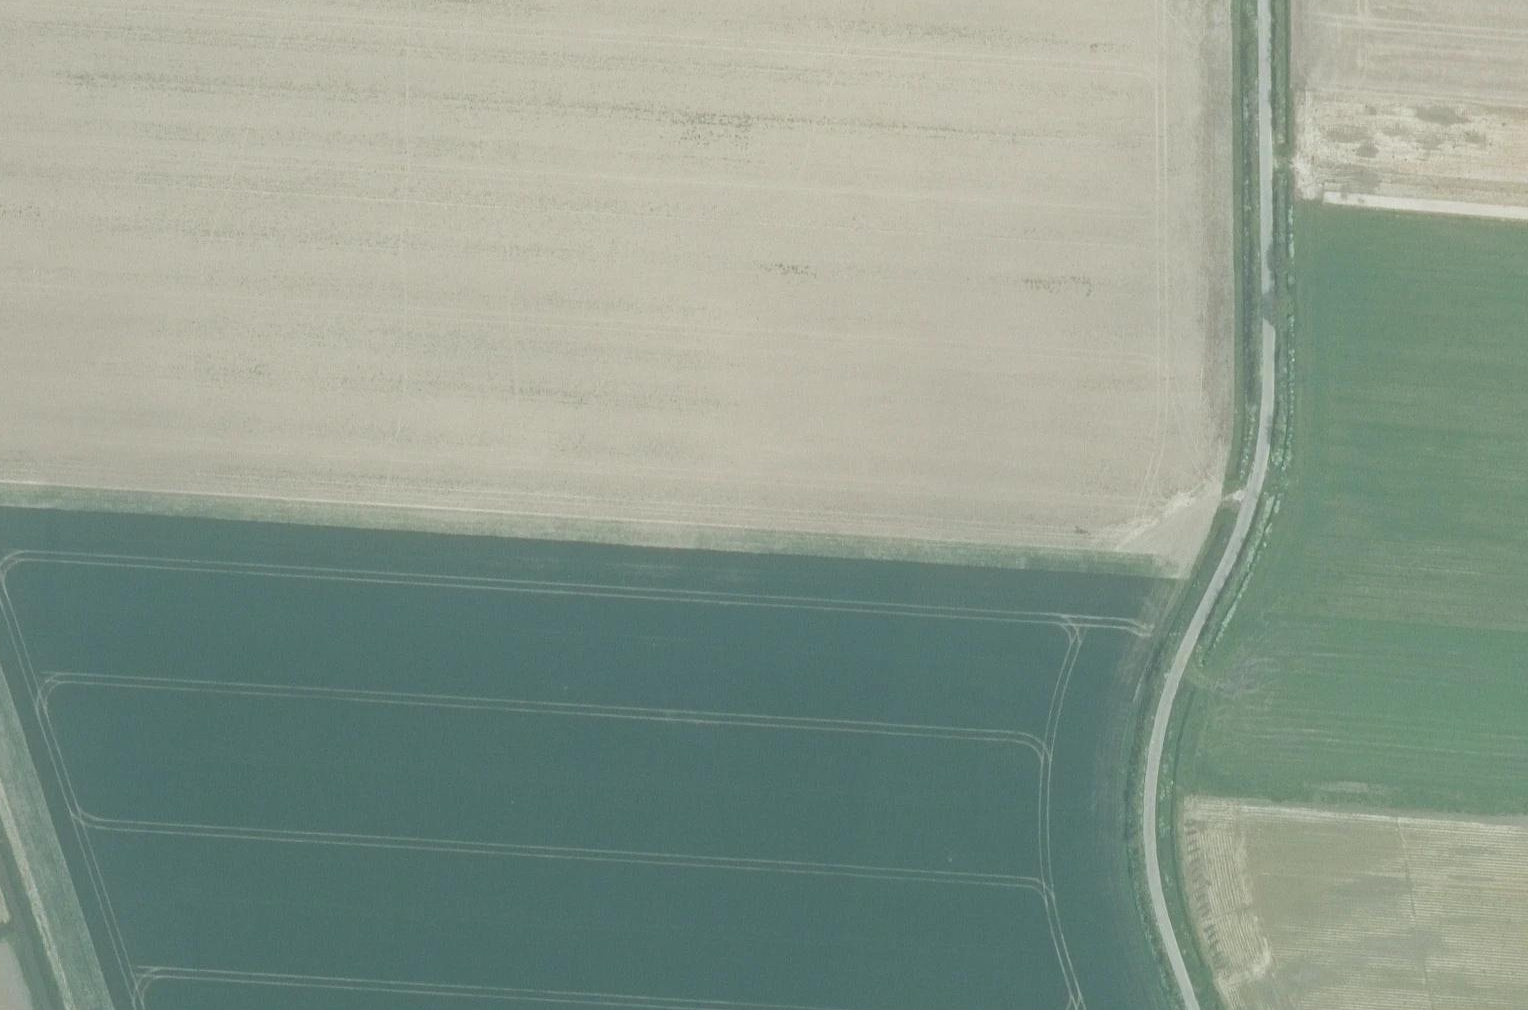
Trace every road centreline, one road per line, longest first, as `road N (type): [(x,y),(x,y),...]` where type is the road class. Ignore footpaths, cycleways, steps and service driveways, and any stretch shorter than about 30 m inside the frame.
road 1 (unclassified): [(1194,1009),(1153,869),(1149,786),(1165,706),(1230,560),(1267,433),(1274,0)]

